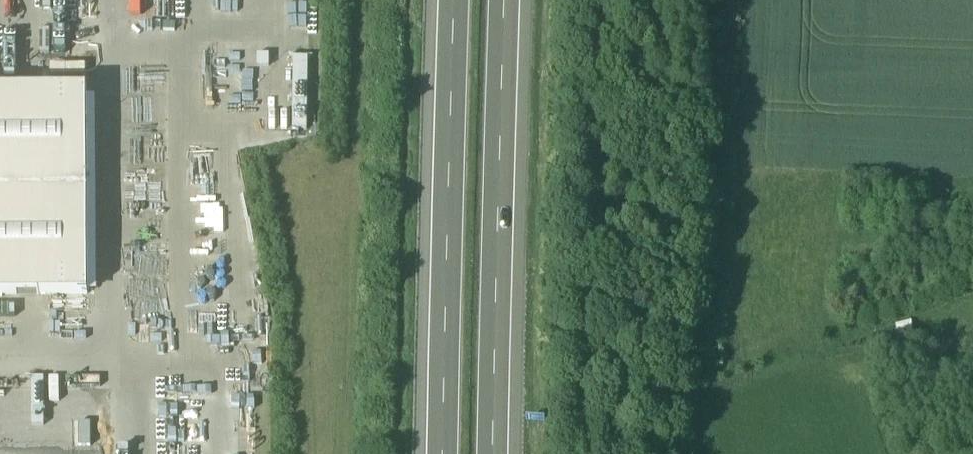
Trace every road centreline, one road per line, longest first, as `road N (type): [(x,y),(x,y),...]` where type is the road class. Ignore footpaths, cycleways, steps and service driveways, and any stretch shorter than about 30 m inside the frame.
road 1 (motorway): [(454,0),(442,453)]
road 2 (motorway): [(505,453),(515,0)]

